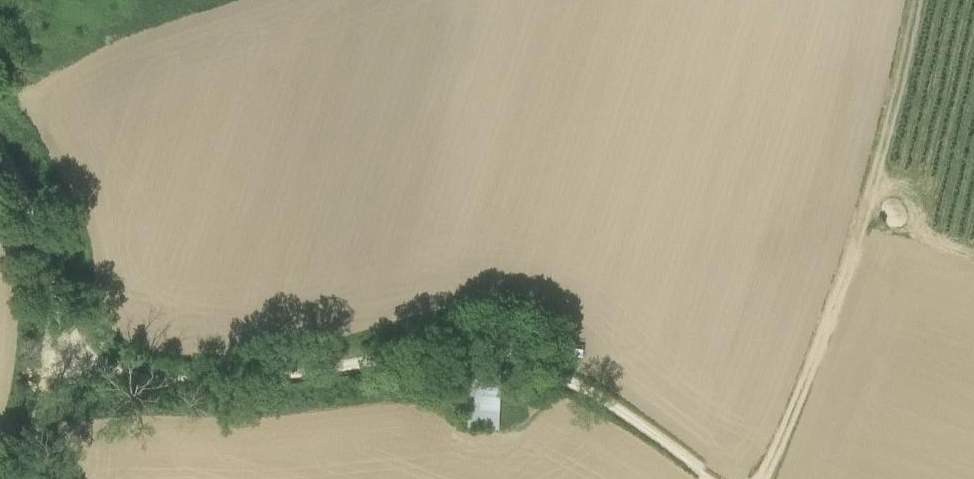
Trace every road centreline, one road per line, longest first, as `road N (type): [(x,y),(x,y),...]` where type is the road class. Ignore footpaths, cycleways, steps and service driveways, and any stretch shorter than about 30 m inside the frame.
road 1 (track): [(712,478),(608,401),(508,352),(428,349),(245,381),(157,385),(93,374),(54,355),(42,264),(0,150)]
road 2 (track): [(918,0),(875,189),(833,325),(764,478)]
road 3 (track): [(54,355),(19,478)]

